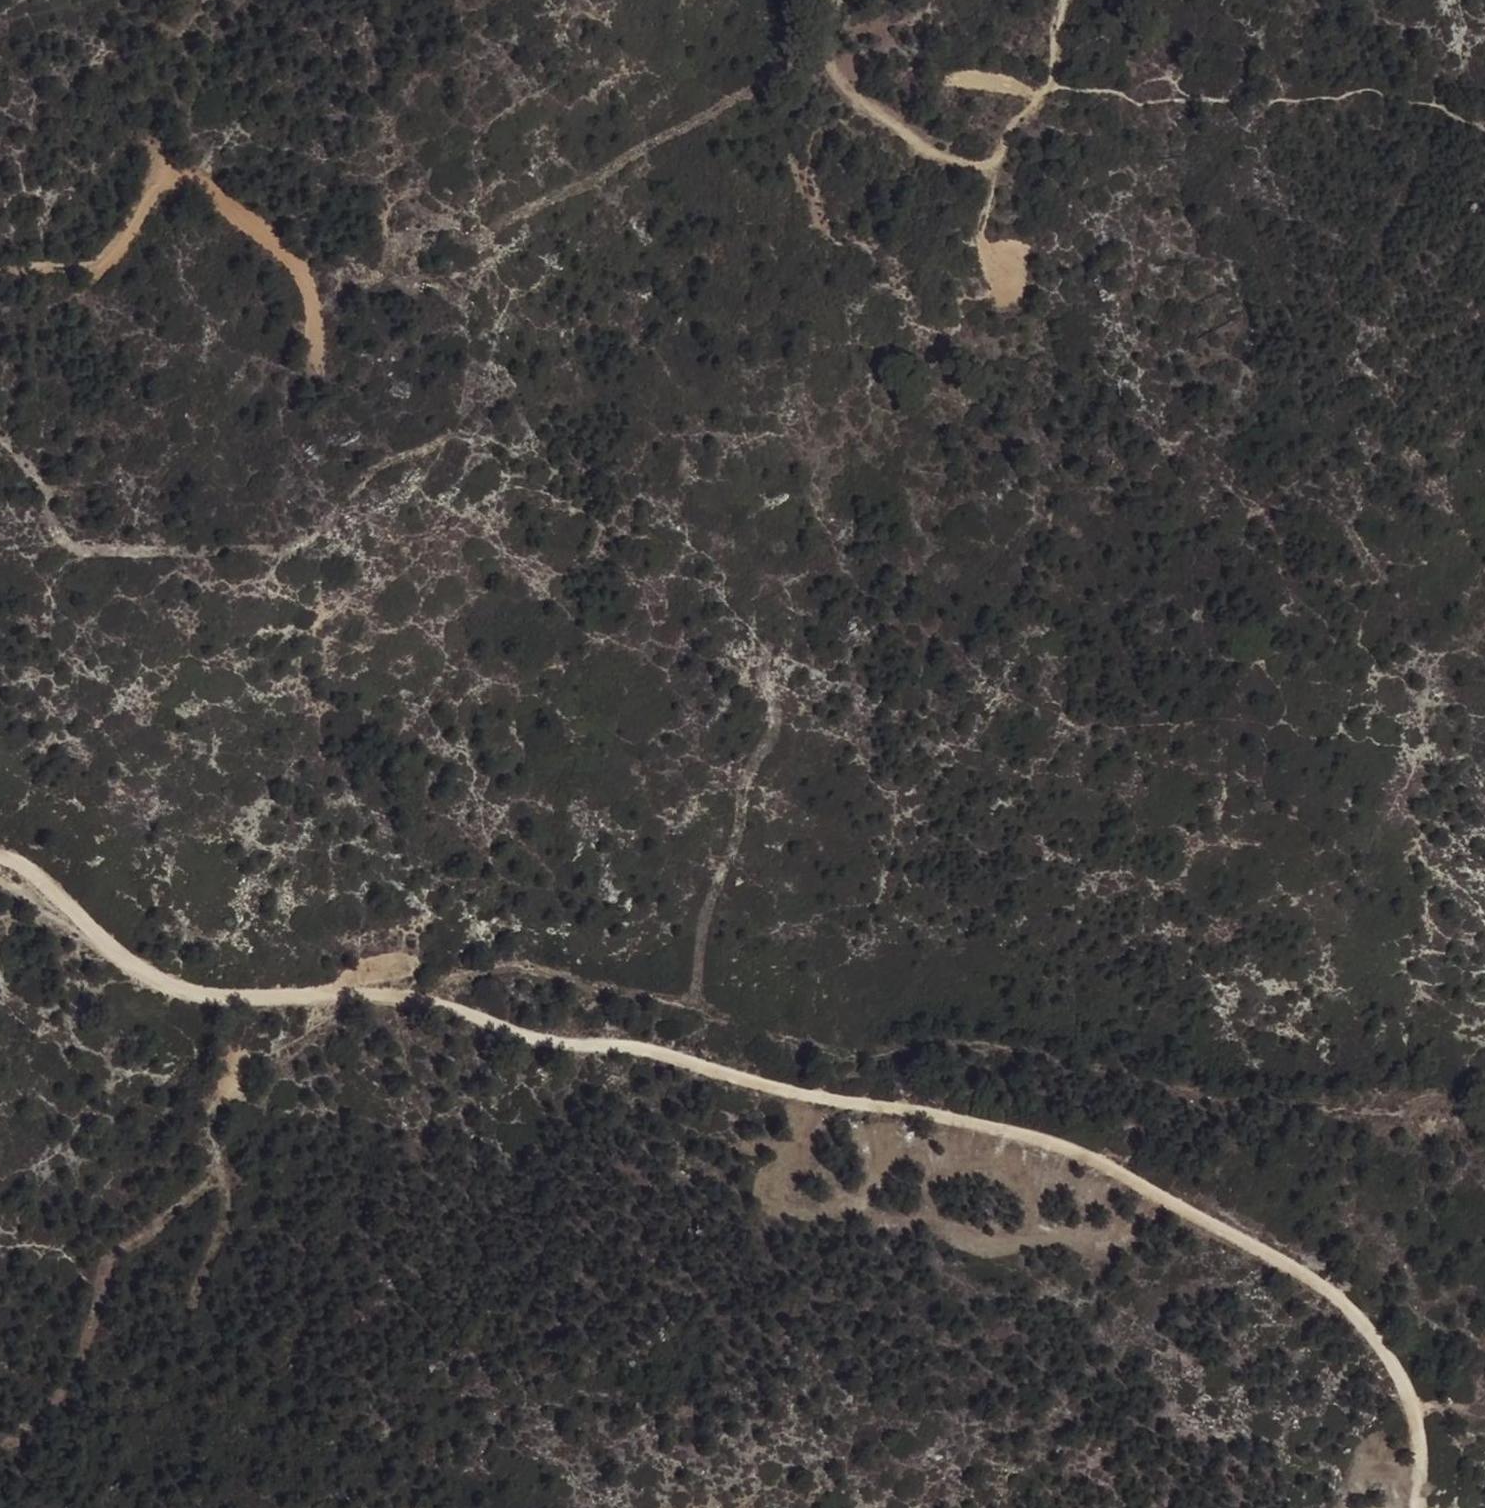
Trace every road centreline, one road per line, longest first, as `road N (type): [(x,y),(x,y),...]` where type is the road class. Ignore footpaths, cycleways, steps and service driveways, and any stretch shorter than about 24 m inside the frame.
road 1 (track): [(1421,1507),(1415,1418),(1402,1380),(1348,1305),(1060,1135),(592,1027),(486,1018),(386,987),(175,988),(106,943),(34,863),(0,853)]
road 2 (track): [(799,0),(853,100),(919,147),(995,167)]

